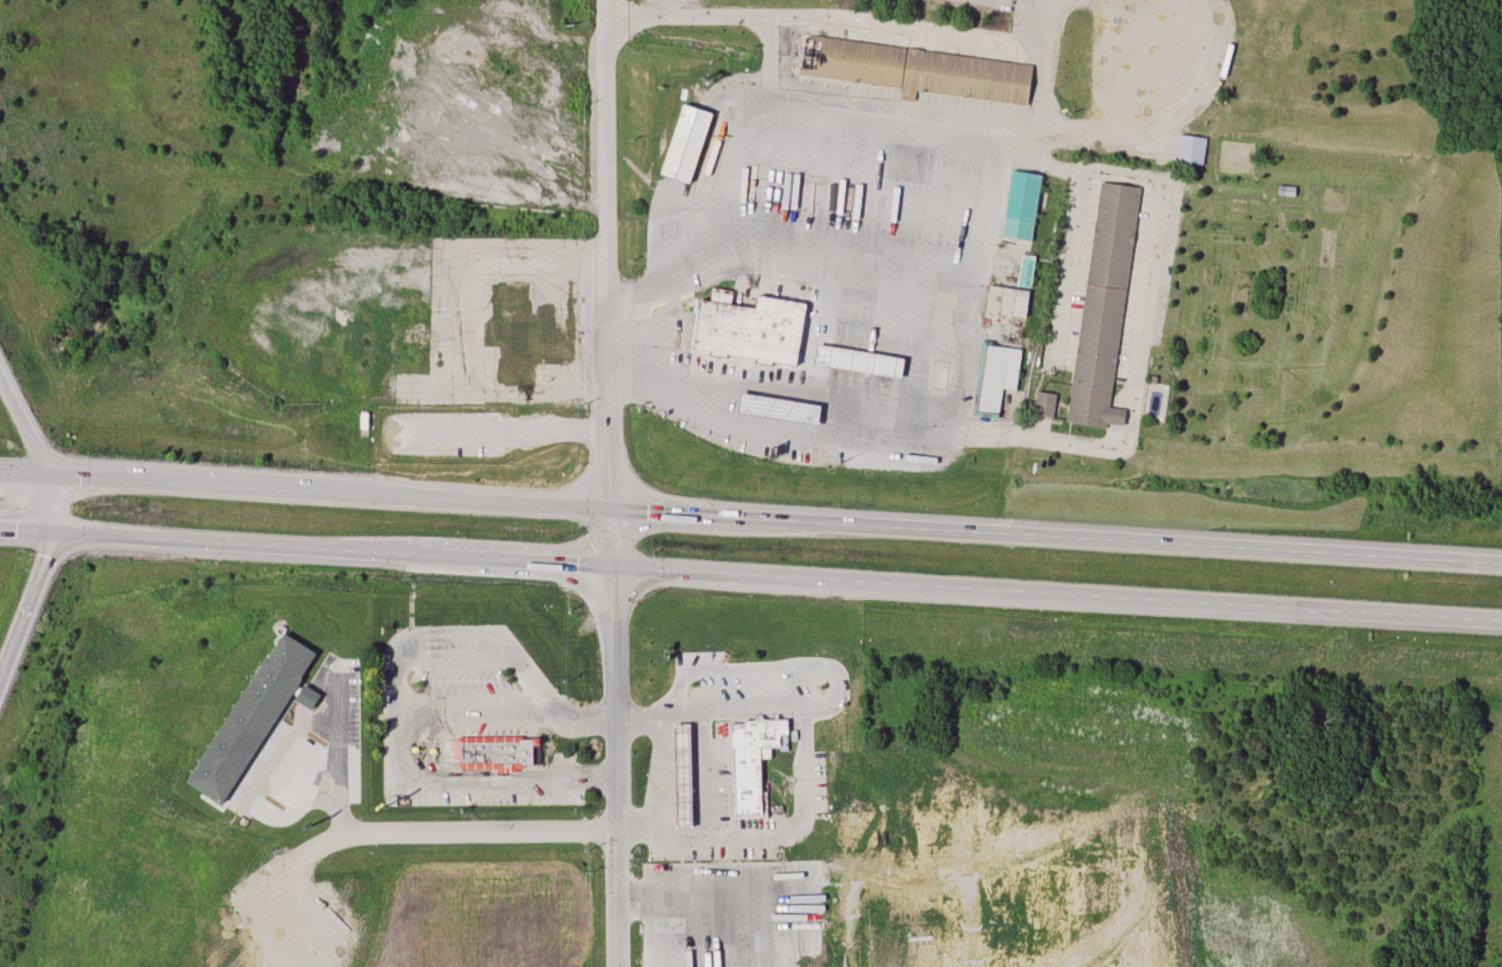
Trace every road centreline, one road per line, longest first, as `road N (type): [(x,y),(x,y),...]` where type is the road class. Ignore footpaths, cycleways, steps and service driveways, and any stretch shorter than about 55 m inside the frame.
road 1 (trunk): [(1501,565),(0,476)]
road 2 (trunk): [(53,532),(1501,625)]
road 3 (residential): [(616,966),(605,0)]
road 4 (residential): [(617,829),(353,830),(308,854)]
road 5 (motorway): [(53,532),(52,479),(0,373)]
road 6 (motorway): [(0,683),(53,532)]

